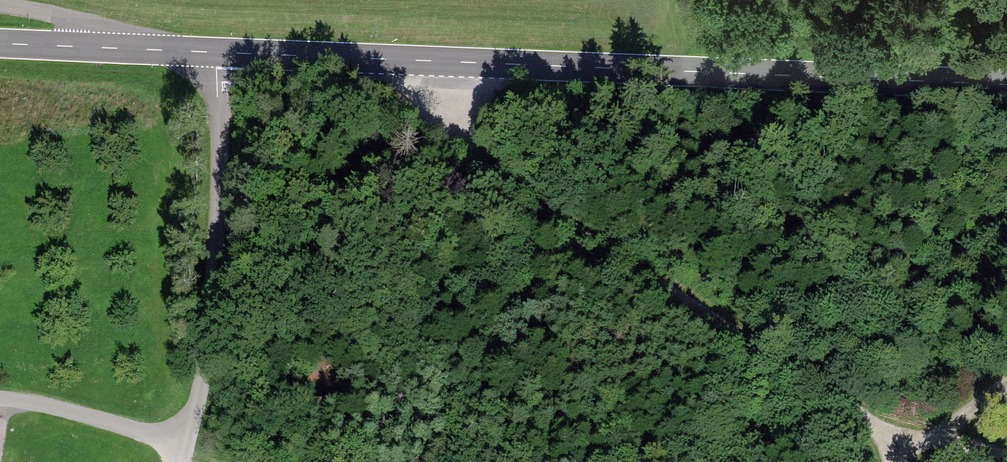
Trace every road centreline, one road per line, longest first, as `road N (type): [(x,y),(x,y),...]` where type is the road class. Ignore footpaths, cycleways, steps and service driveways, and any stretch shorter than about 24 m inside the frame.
road 1 (secondary): [(1006,84),(217,52)]
road 2 (track): [(454,60),(455,110),(476,152),(517,190),(870,418),(899,445)]
road 3 (unclassified): [(0,398),(36,400),(183,442),(198,398),(216,268),(217,52)]
road 4 (unclassified): [(138,49),(0,3)]
road 5 (track): [(1006,384),(943,435),(899,445),(893,461)]
road 6 (secondary): [(138,49),(0,43)]

